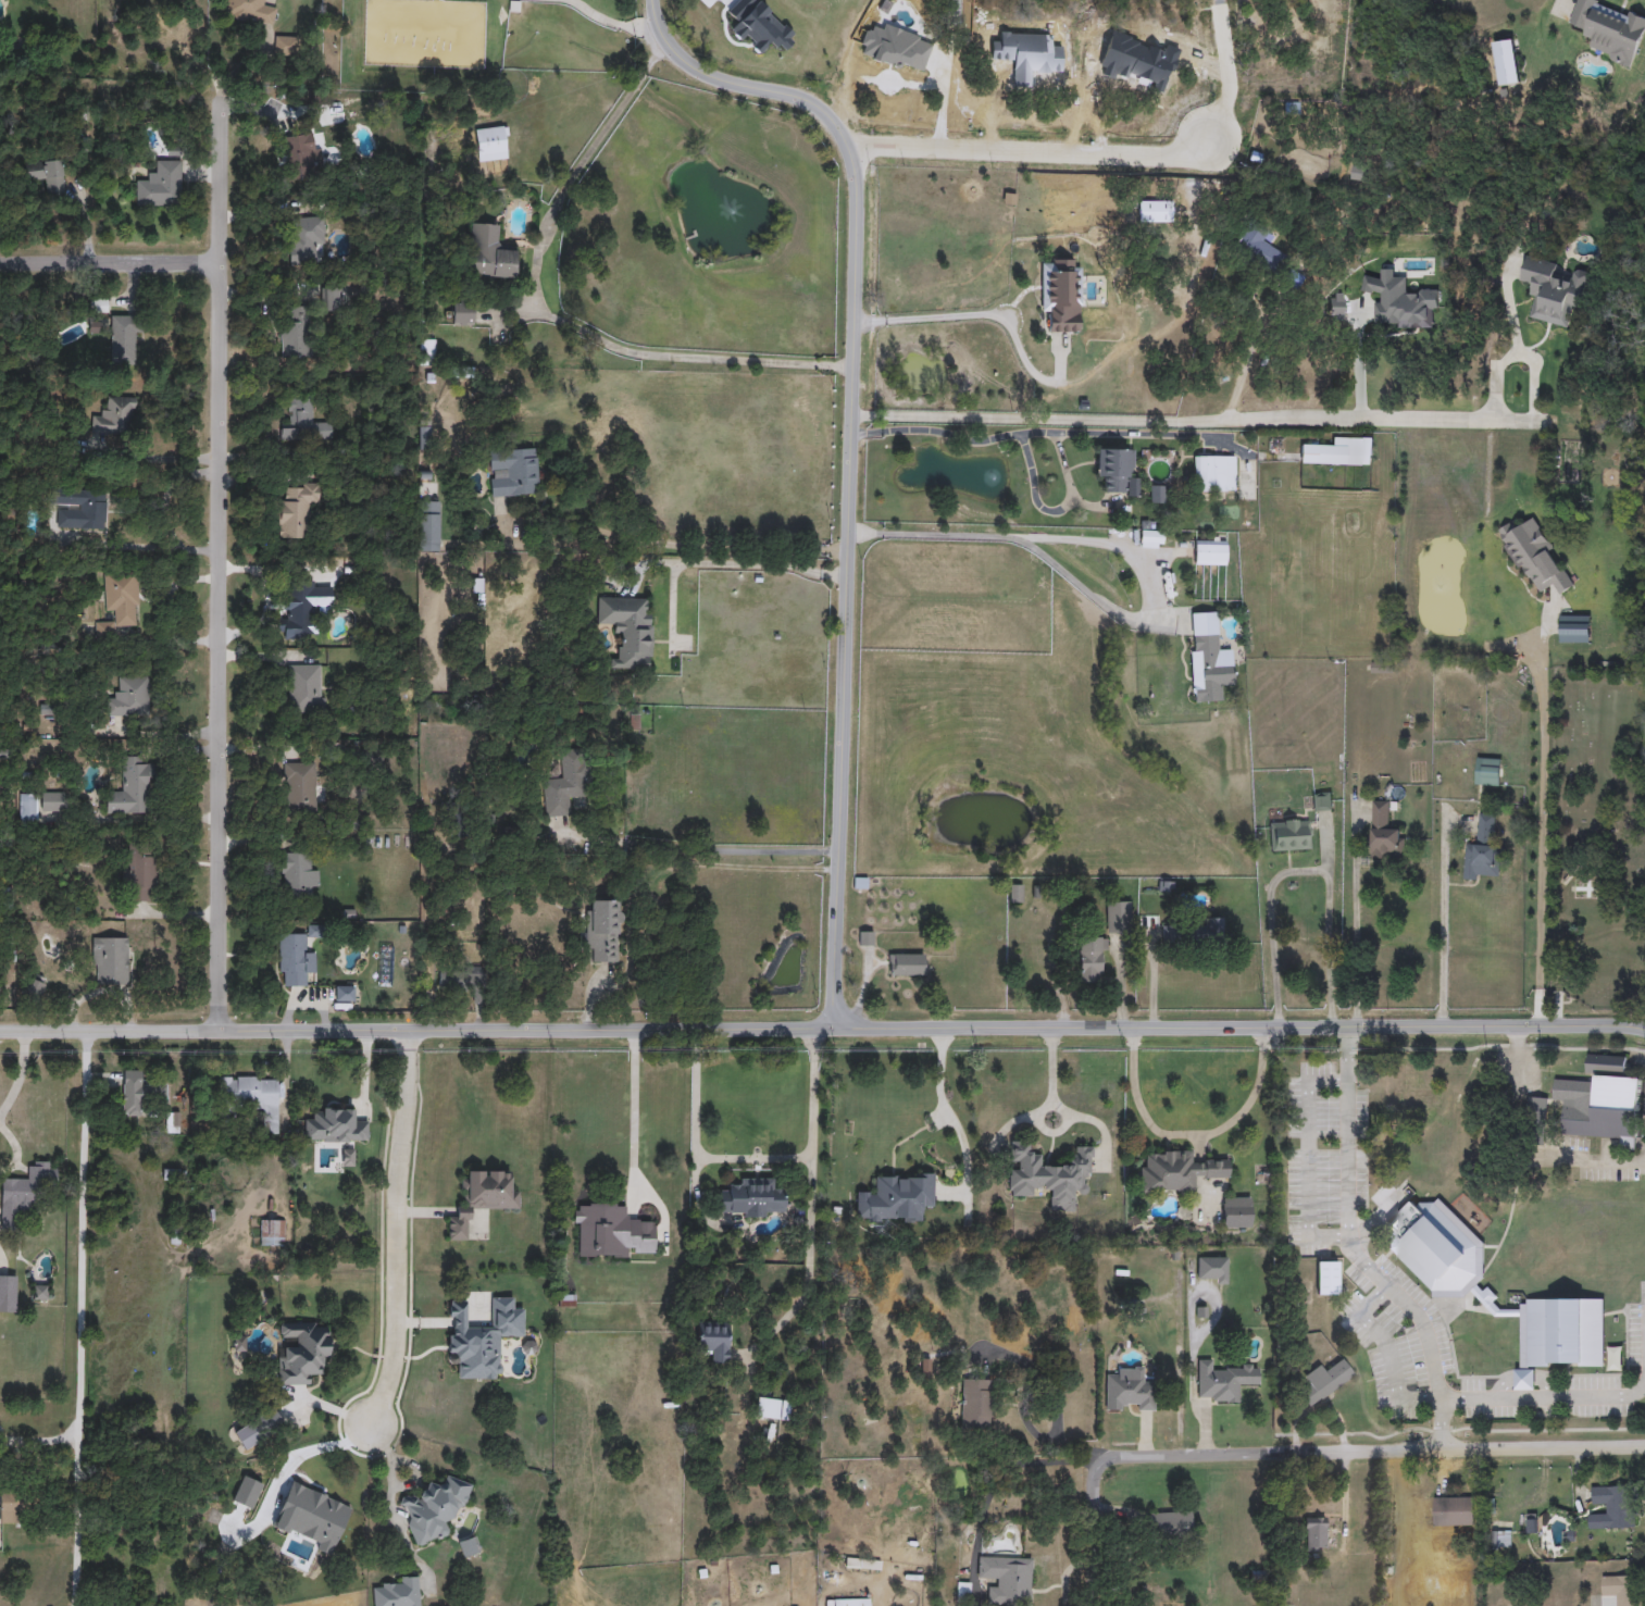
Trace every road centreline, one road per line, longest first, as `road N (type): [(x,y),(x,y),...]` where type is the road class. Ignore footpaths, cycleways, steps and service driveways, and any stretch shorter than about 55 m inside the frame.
road 1 (tertiary): [(0,1032),(1443,1025),(1644,1033)]
road 2 (residential): [(835,1028),(853,164),(821,107),(694,66),(665,39),(653,0)]
road 3 (residential): [(220,100),(220,1033)]
road 4 (residential): [(1644,1446),(1117,1457),(1094,1477),(1093,1605)]
road 5 (residential): [(75,1605),(88,1032)]
road 6 (residential): [(407,1032),(399,1330),(392,1374),(370,1426)]
road 7 (residential): [(842,137),(1212,151)]
road 8 (residential): [(219,264),(0,263)]

